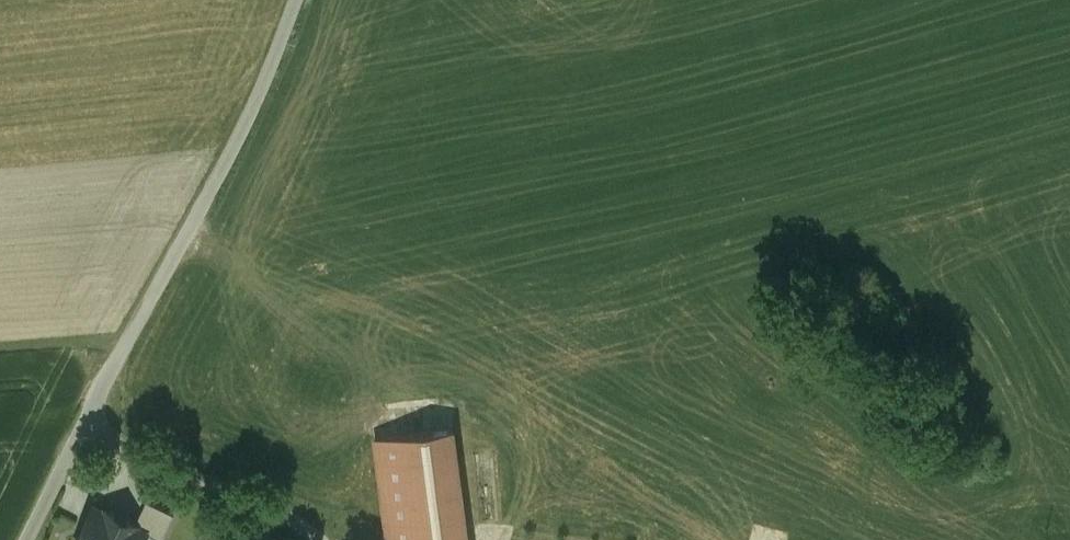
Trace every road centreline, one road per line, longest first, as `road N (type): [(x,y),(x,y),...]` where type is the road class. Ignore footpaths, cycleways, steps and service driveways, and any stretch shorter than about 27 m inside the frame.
road 1 (unclassified): [(27,539),(224,169),(302,0)]

